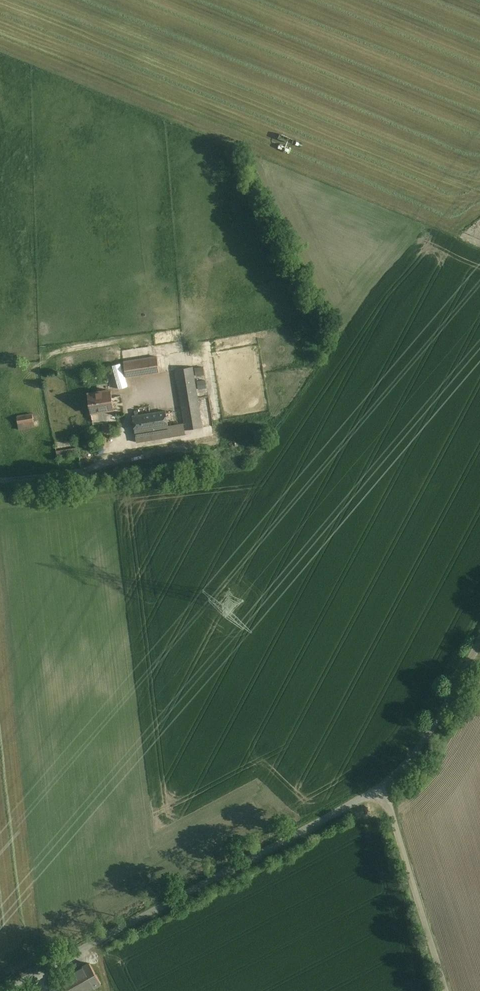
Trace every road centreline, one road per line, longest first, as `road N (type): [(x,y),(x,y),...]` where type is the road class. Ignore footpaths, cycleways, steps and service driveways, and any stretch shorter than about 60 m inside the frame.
road 1 (unclassified): [(0,982),(383,789)]
road 2 (unclassified): [(383,789),(446,990)]
road 3 (unclassified): [(383,789),(445,706),(479,641)]

